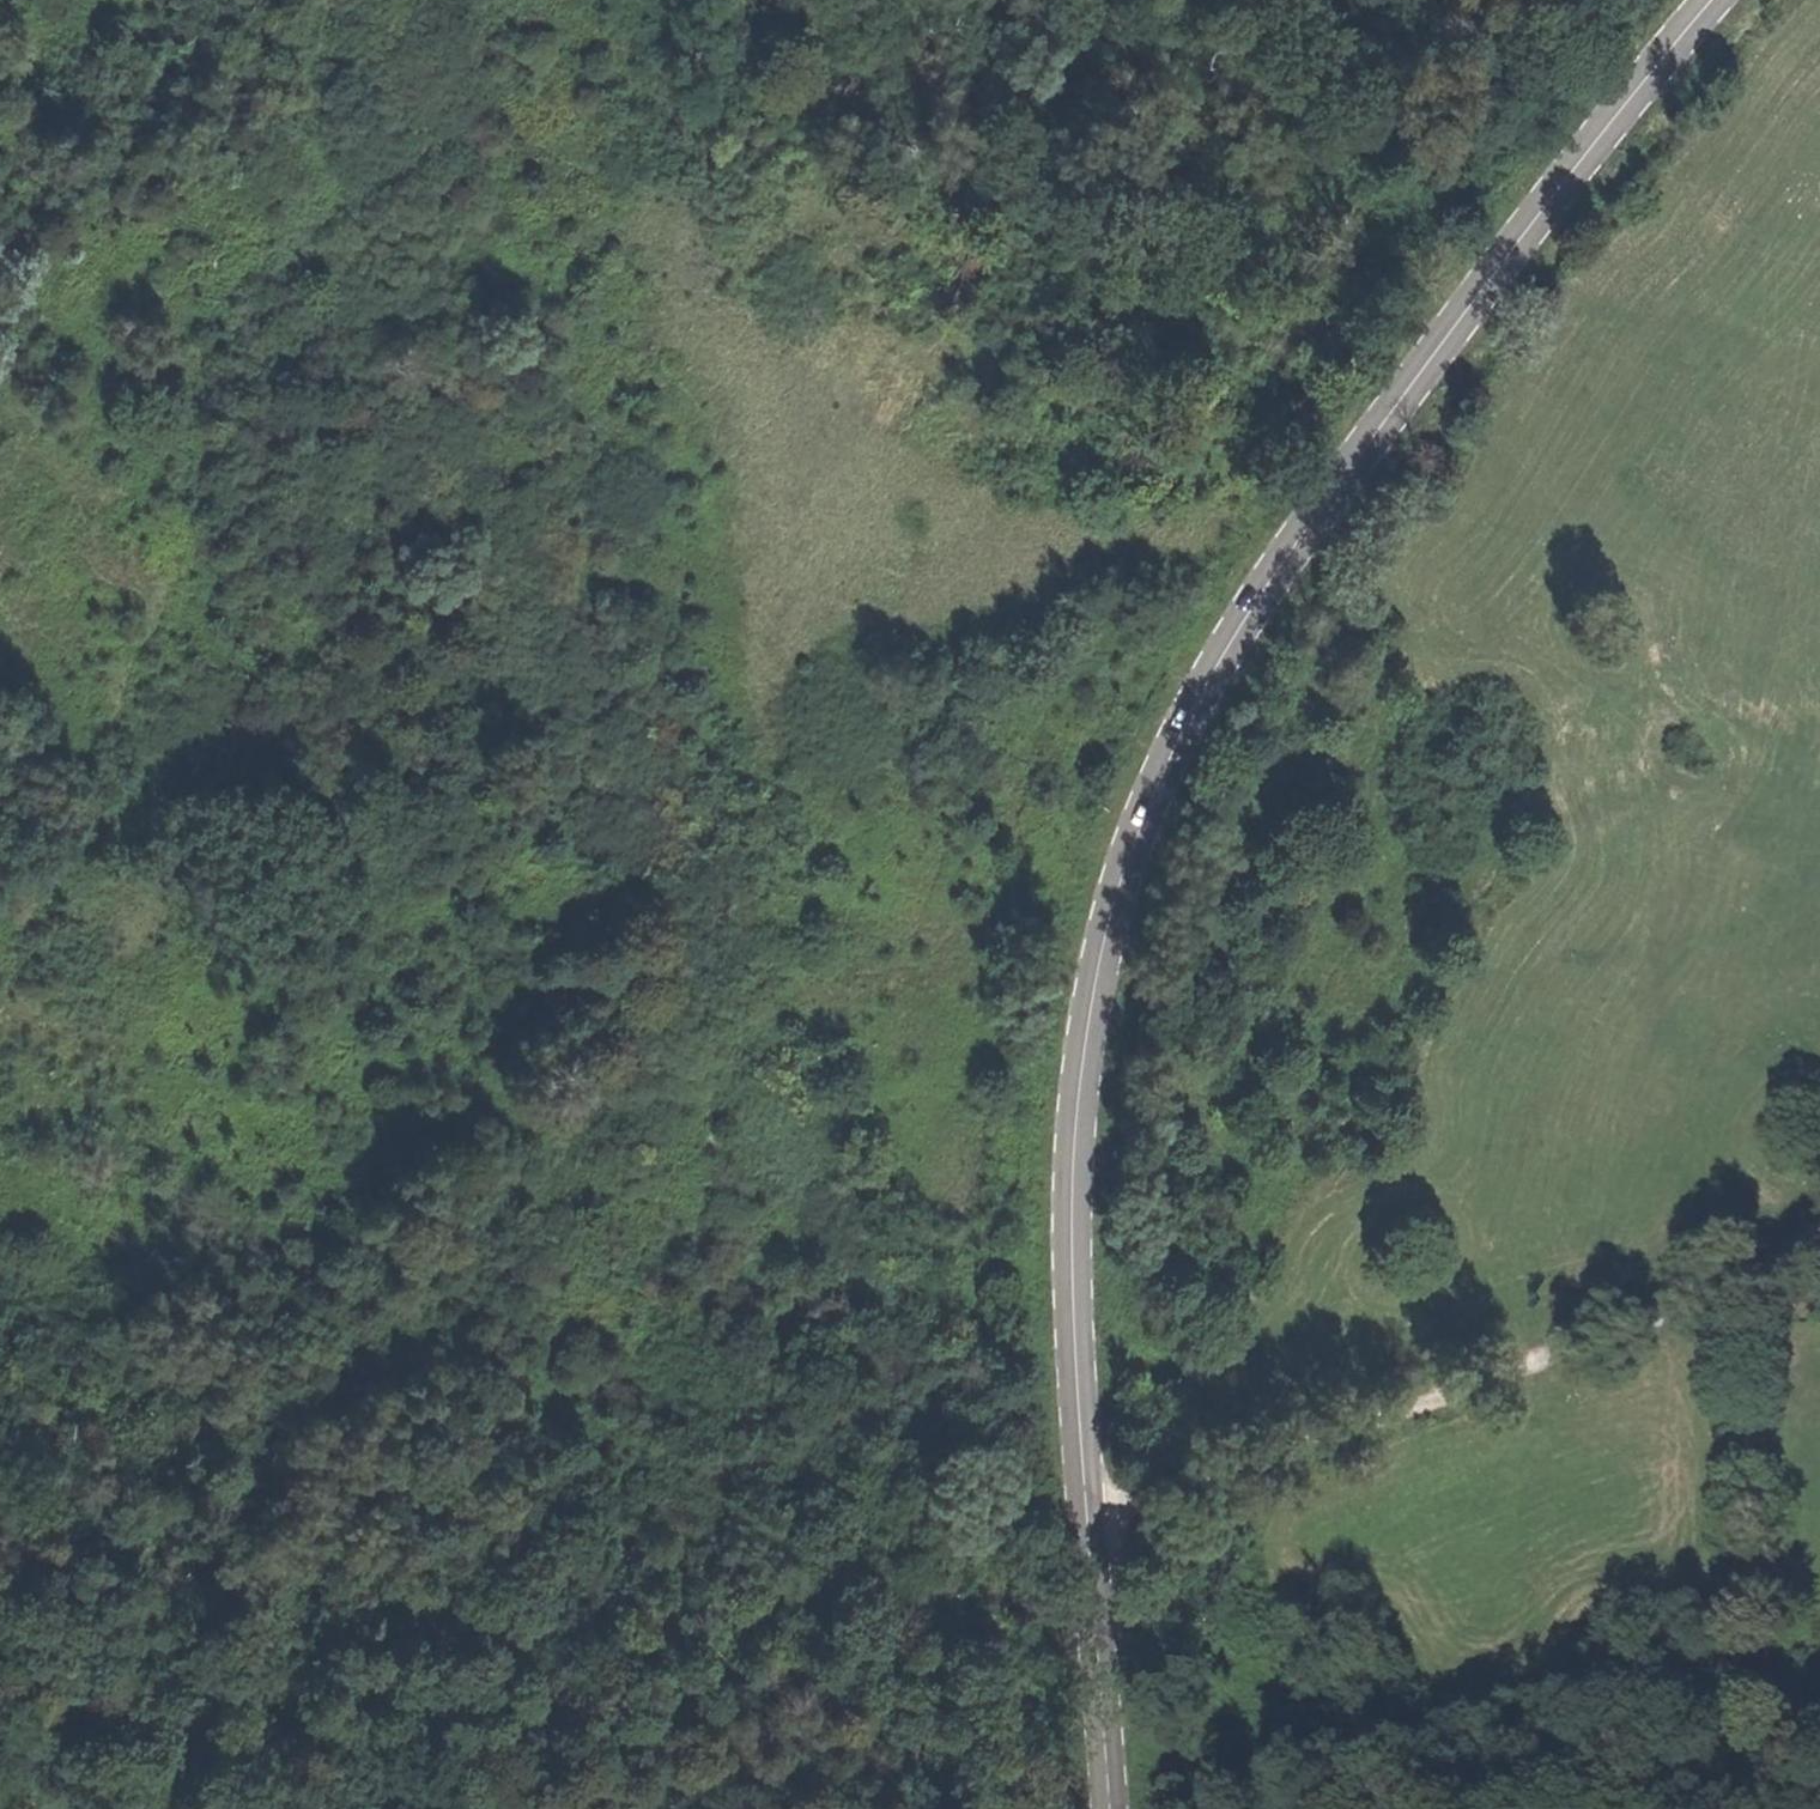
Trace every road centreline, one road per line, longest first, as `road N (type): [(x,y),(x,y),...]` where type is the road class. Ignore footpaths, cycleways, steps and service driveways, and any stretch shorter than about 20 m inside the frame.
road 1 (secondary): [(1722,0),(1626,106),(1247,611),(1153,785),(1113,904),(1084,1035),(1069,1257),(1112,1808)]
road 2 (track): [(1088,1501),(1134,1496),(1511,1374),(1819,1233)]

